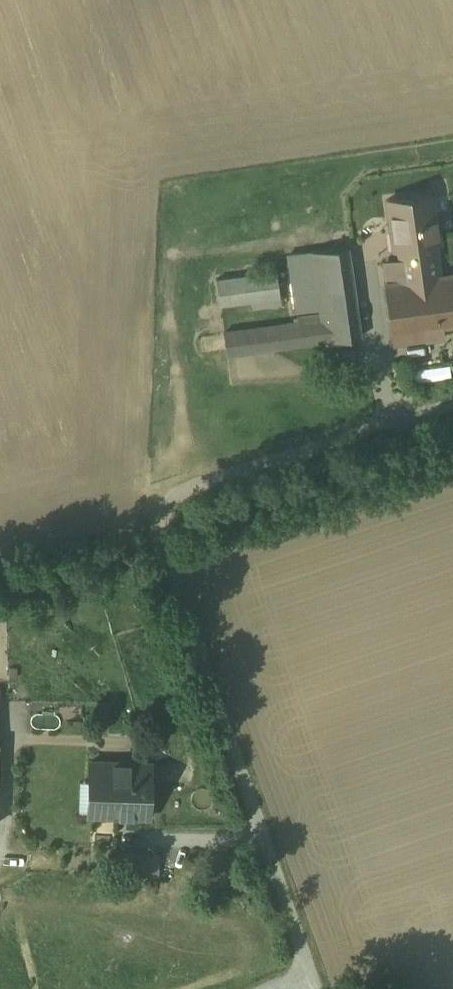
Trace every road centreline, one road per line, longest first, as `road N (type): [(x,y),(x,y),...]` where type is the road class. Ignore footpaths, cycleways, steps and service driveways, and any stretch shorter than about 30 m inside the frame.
road 1 (residential): [(310,988),(153,548),(155,520),(190,485),(452,398)]

